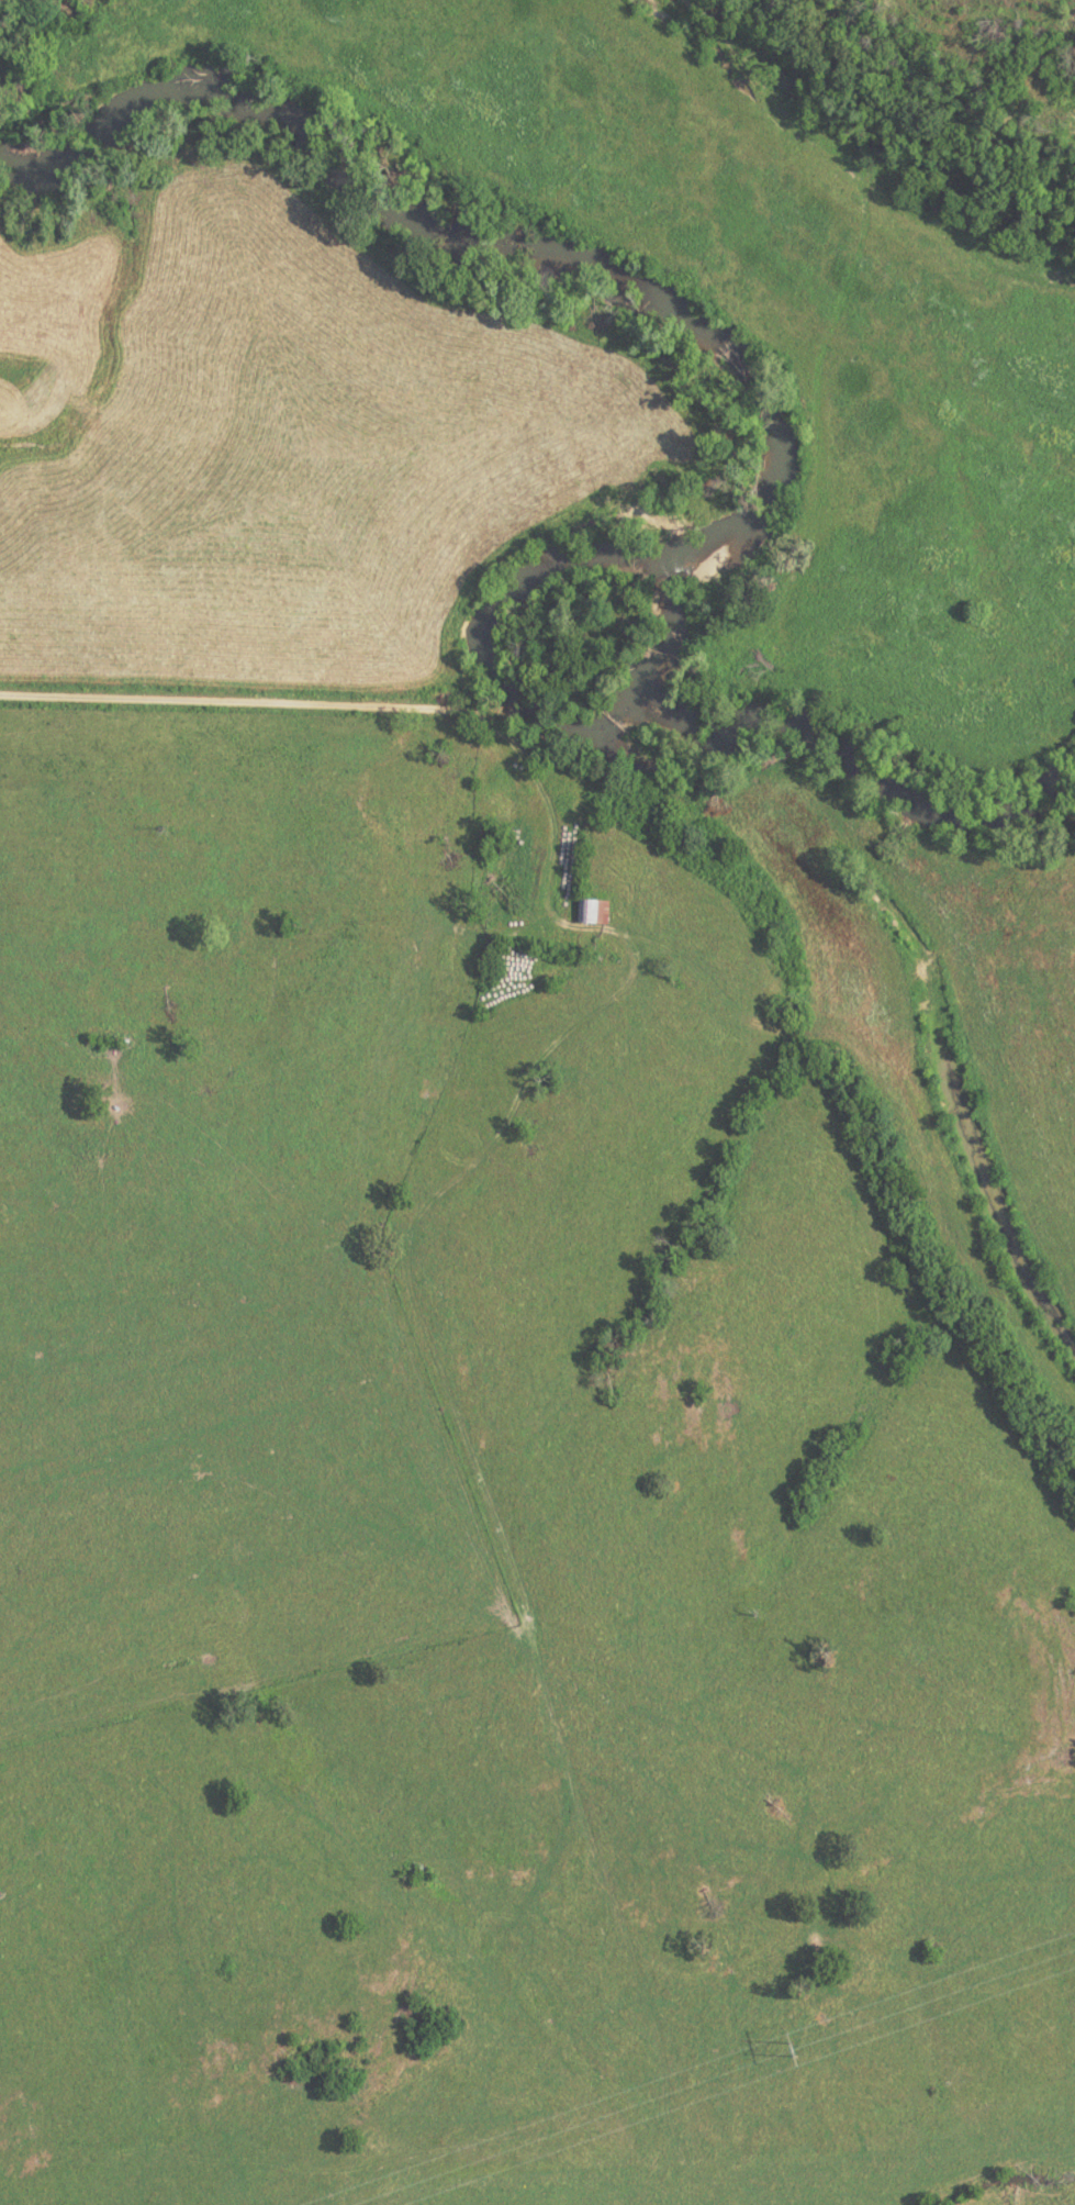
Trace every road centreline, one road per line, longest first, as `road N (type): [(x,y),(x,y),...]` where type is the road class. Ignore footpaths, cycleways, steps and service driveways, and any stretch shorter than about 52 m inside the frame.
road 1 (residential): [(575,921),(549,911),(550,828),(534,786),(501,734),(464,709),(0,691)]

